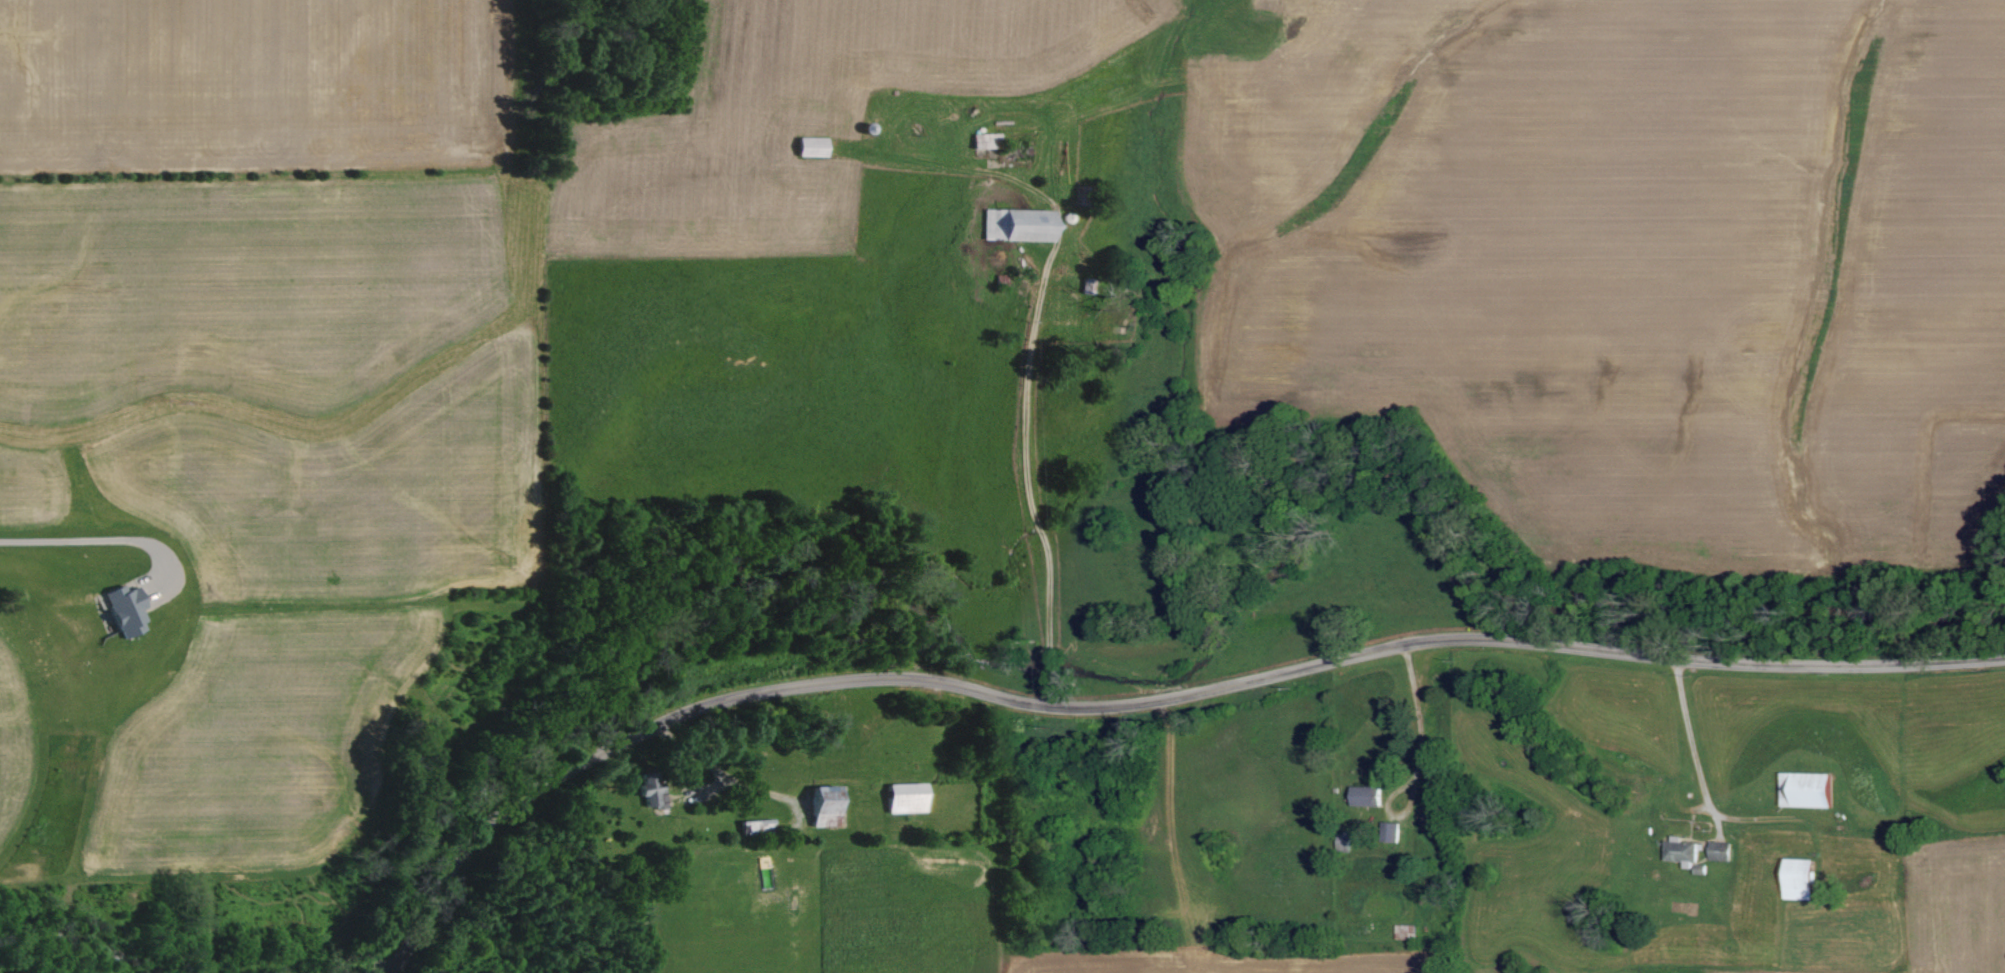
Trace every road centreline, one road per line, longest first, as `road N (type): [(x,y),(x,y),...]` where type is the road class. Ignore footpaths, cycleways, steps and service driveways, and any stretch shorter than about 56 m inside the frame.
road 1 (tertiary): [(1059,706),(1138,704),(1384,646),(1464,636),(1792,666),(2004,654)]
road 2 (tertiary): [(390,972),(463,845),(604,747),(661,724),(730,697),(838,677),(927,678),(1059,706)]

